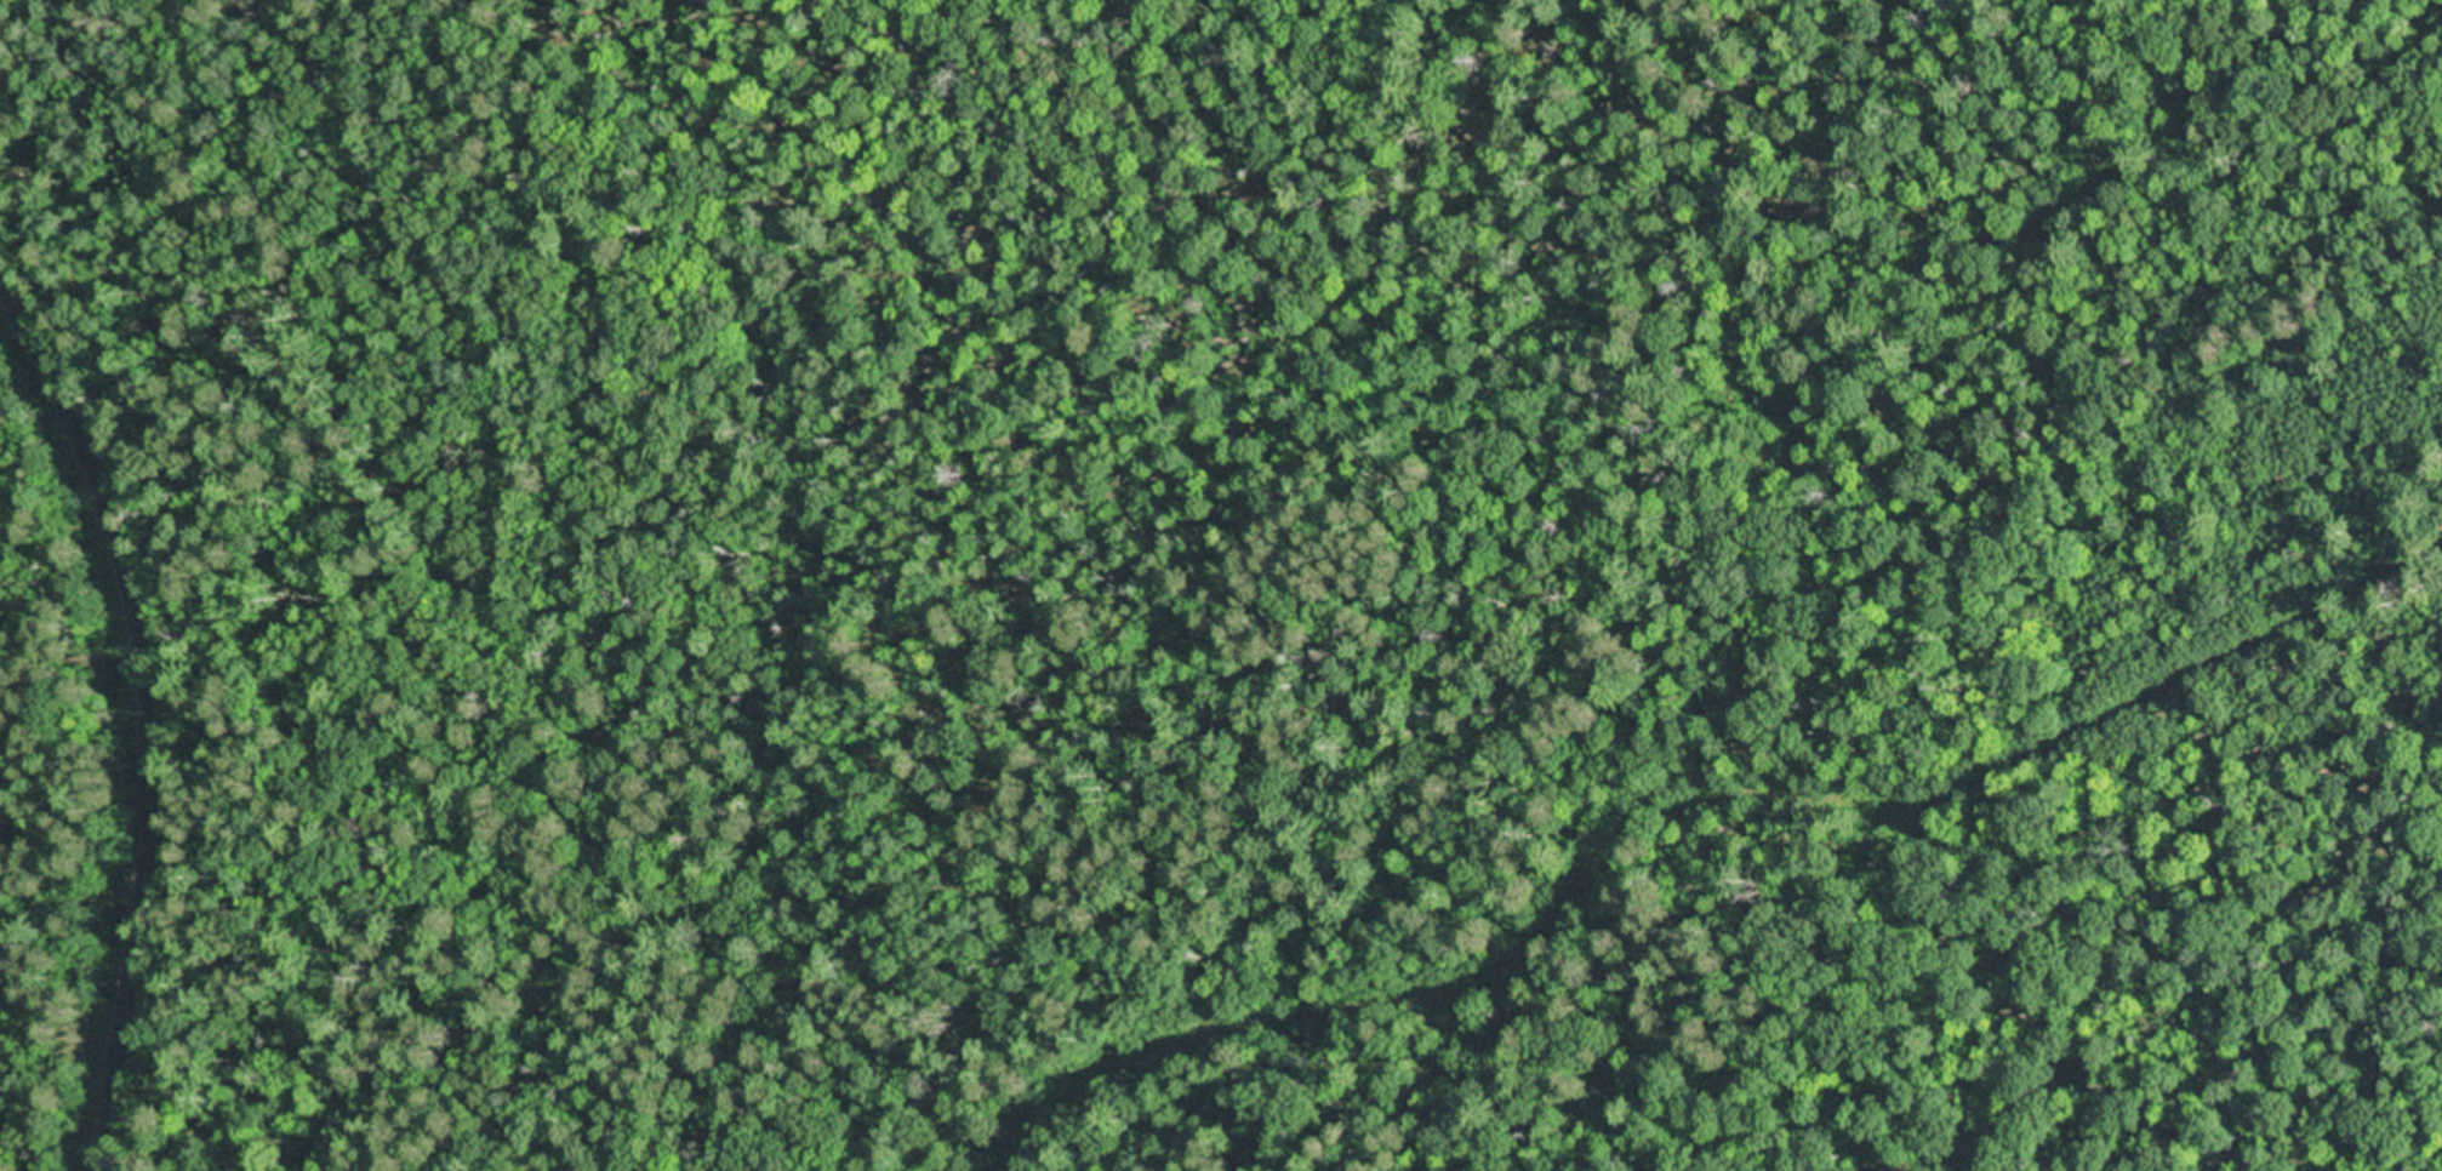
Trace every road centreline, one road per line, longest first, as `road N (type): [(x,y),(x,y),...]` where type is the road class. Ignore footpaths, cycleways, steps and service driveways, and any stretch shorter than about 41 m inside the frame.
road 1 (residential): [(999,1170),(1050,1112),(1137,1056),(1199,1032),(1444,987),(1501,969),(1679,811),(1731,793),(1961,789),(2441,543)]
road 2 (residential): [(103,1170),(149,833),(141,636),(112,502),(61,379),(0,272)]

